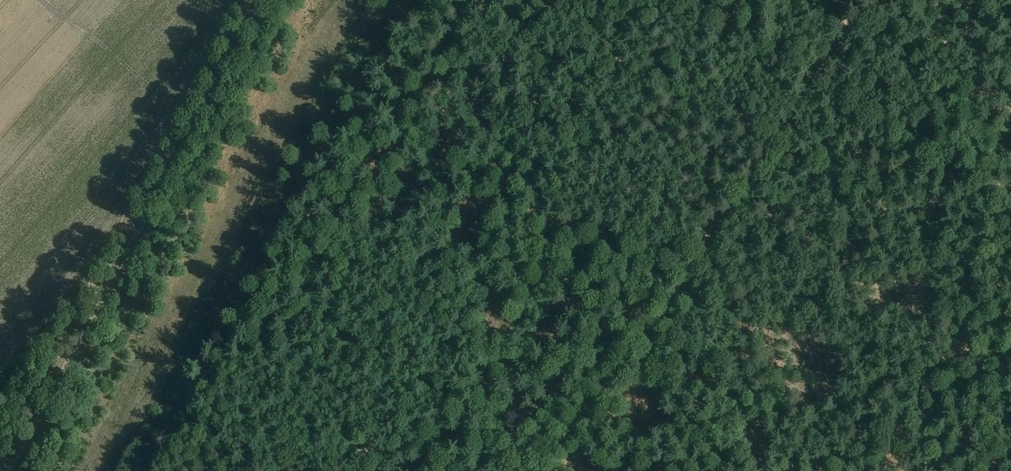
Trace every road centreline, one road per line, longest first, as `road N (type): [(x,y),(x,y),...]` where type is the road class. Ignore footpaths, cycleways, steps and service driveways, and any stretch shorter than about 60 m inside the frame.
road 1 (track): [(877,0),(665,313),(534,470)]
road 2 (track): [(8,470),(265,0)]
road 3 (track): [(1010,217),(951,159),(828,63),(713,0)]

